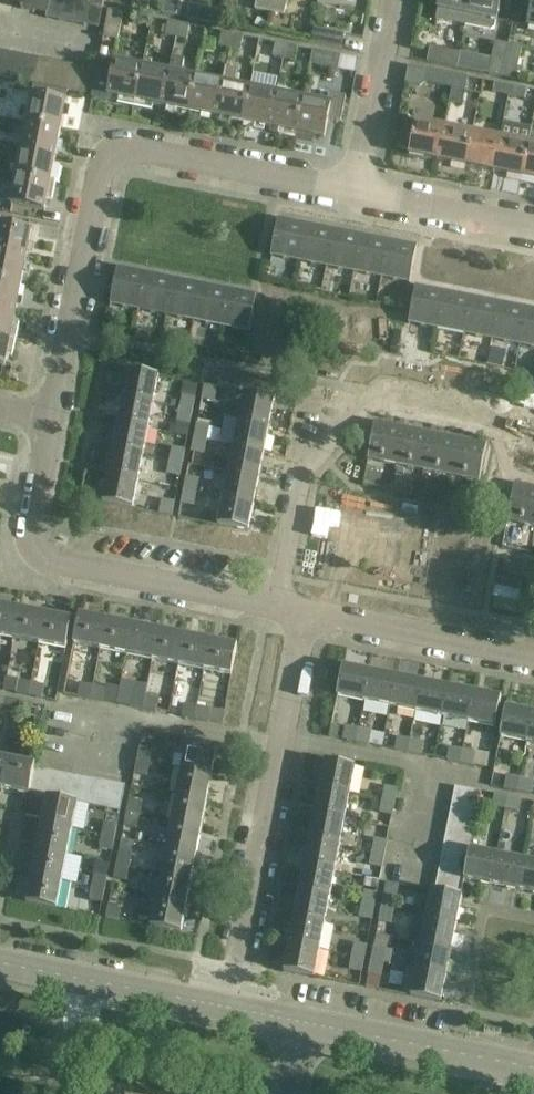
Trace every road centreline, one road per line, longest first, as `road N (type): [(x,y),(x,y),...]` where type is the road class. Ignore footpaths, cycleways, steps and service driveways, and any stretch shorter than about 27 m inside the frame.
road 1 (residential): [(277,611),(302,477),(317,450),(361,411),(401,403),(463,412),(533,439)]
road 2 (residential): [(277,611),(23,564),(50,421)]
road 3 (residential): [(230,1008),(310,617)]
road 4 (residential): [(50,421),(111,151)]
road 5 (residential): [(359,192),(129,148),(111,151)]
road 6 (tertiary): [(533,1066),(302,1021)]
road 7 (tertiary): [(230,1008),(0,965)]
road 8 (residential): [(533,661),(310,617)]
road 9 (residential): [(359,192),(394,0)]
road 10 (residential): [(533,227),(359,192)]

